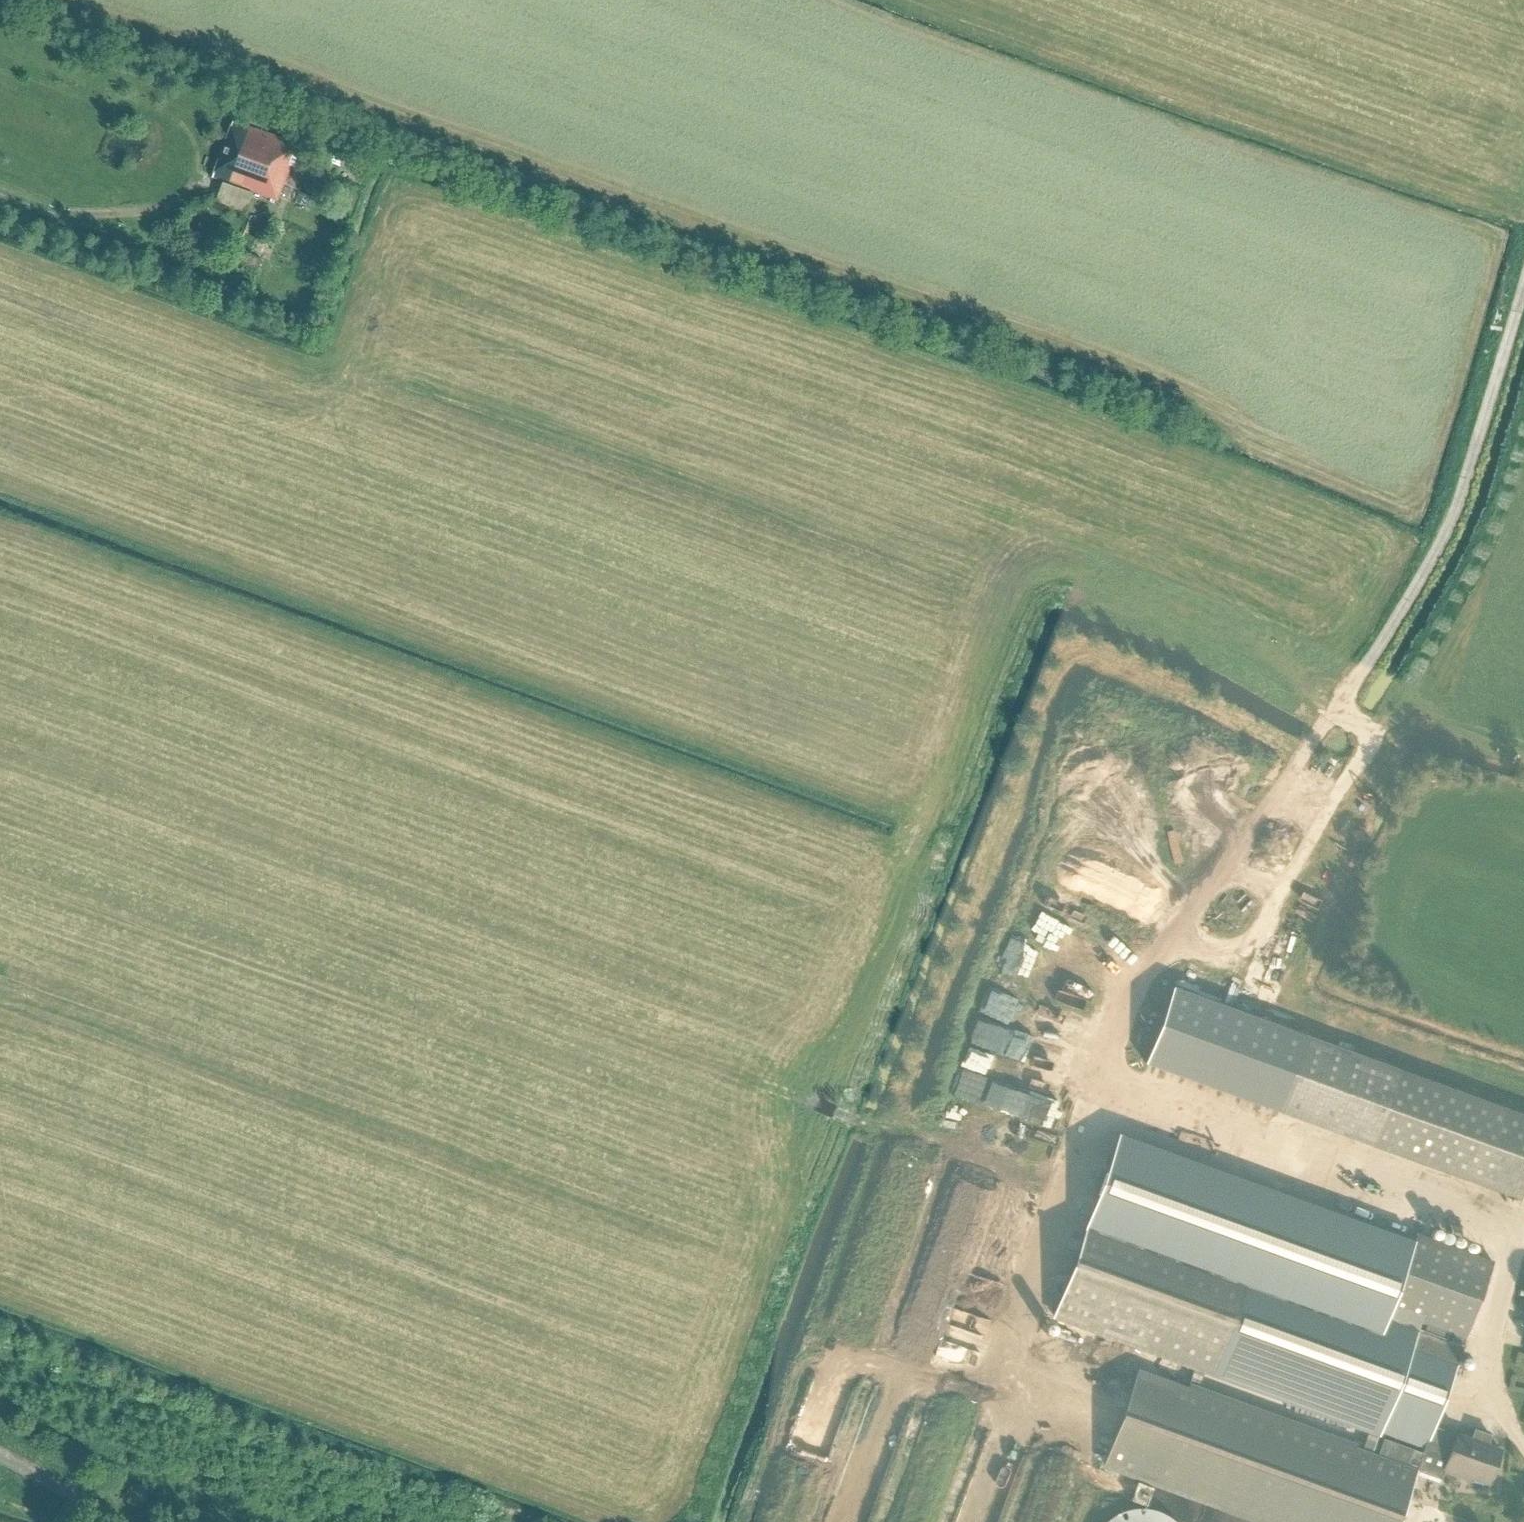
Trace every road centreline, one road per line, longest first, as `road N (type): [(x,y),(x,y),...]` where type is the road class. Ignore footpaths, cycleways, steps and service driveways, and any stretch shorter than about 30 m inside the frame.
road 1 (track): [(1523,1042),(1450,1017),(1410,993),(1383,955),(1373,910),(1380,865),(1404,826),(1440,800),(1504,789)]
road 2 (track): [(0,1456),(119,1521)]

